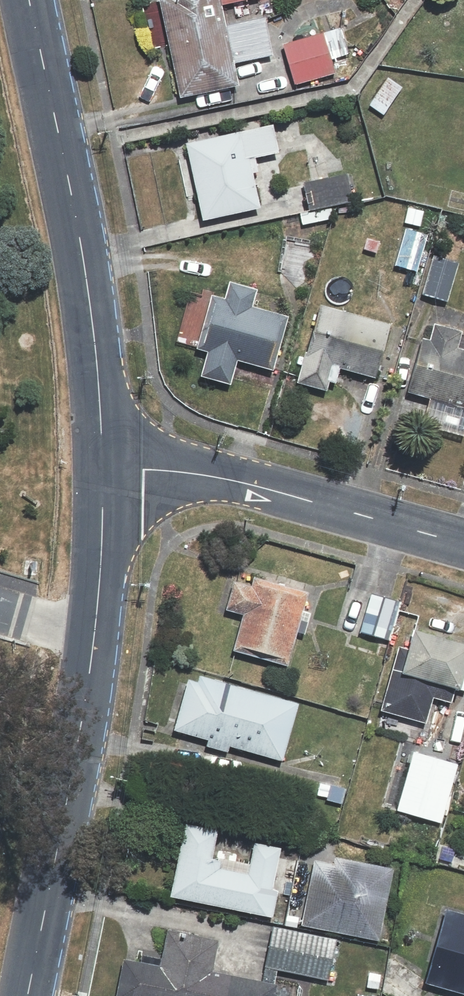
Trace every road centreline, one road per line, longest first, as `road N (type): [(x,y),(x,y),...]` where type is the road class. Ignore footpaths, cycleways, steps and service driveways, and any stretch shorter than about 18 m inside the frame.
road 1 (tertiary): [(27,995),(95,636),(103,467)]
road 2 (tertiary): [(103,467),(81,245),(30,0)]
road 3 (unclassified): [(463,545),(263,488),(103,467)]

